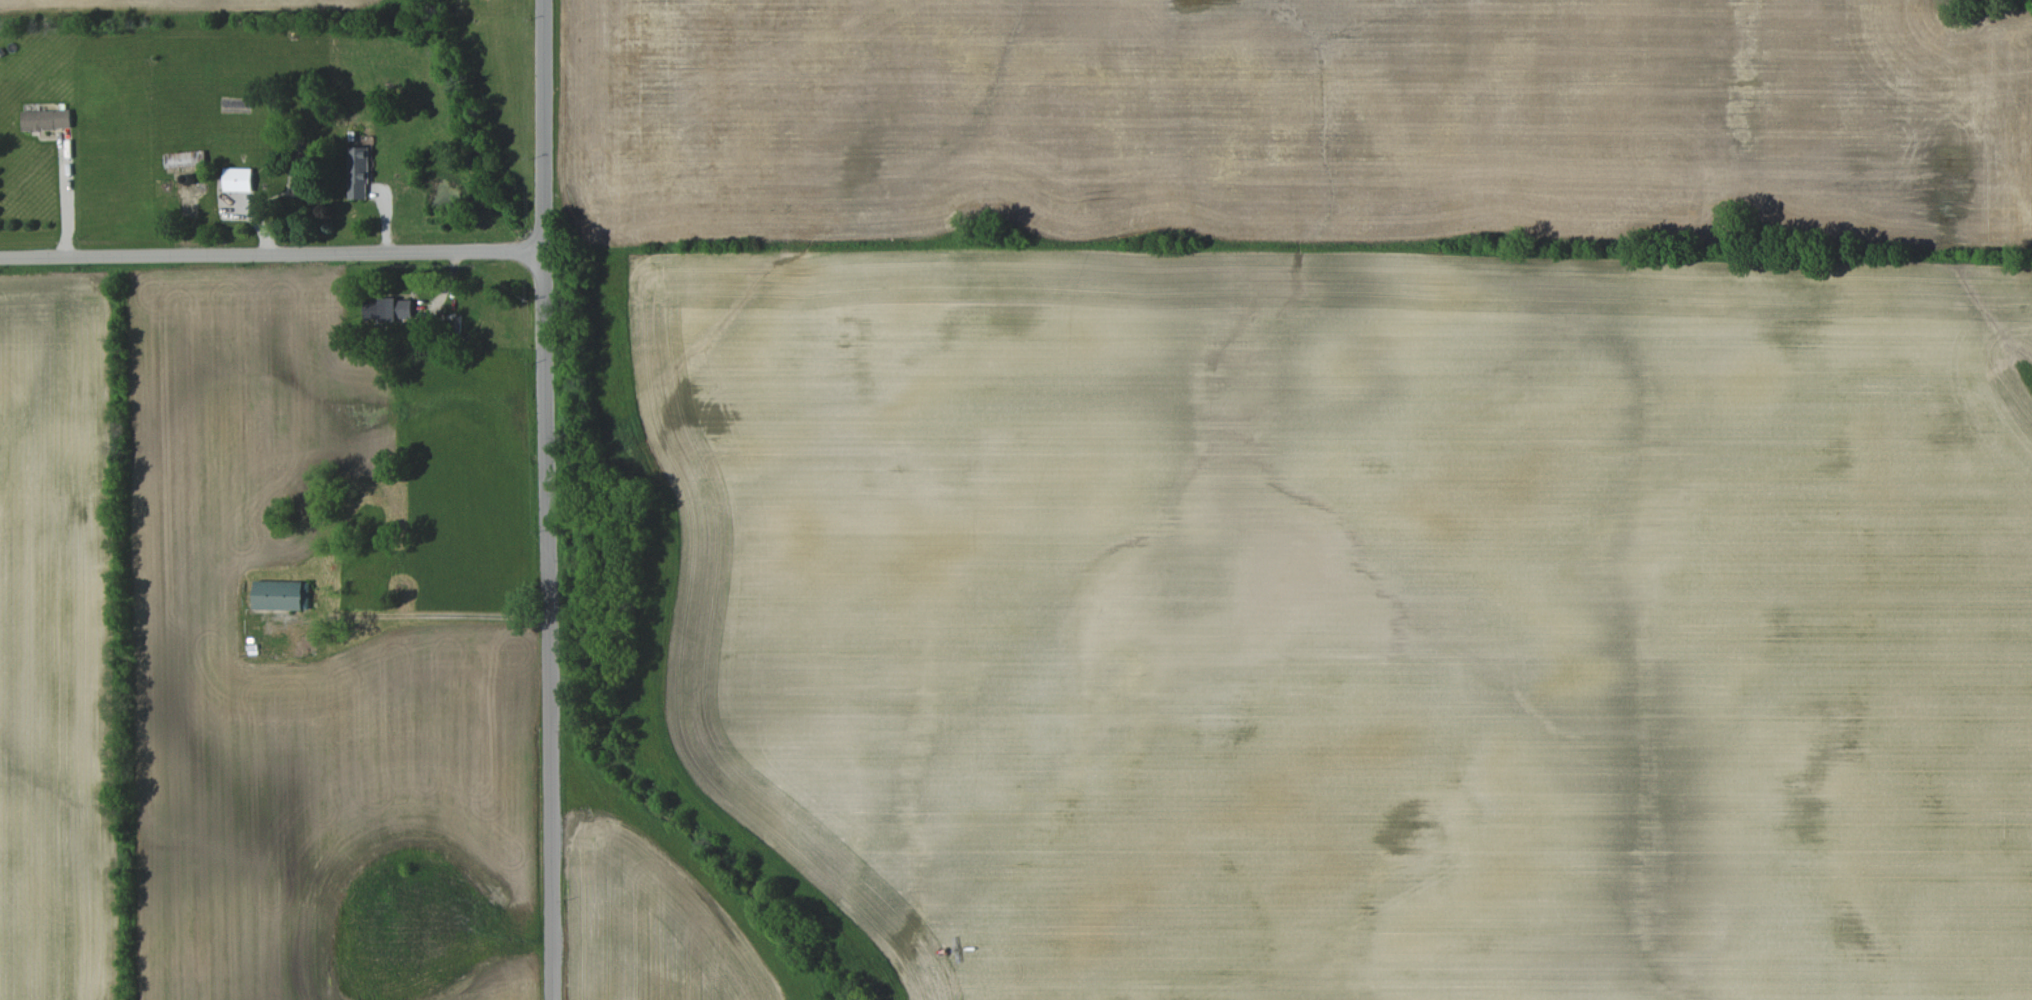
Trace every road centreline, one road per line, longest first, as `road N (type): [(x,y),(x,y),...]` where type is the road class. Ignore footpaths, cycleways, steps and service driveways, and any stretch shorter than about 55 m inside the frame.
road 1 (residential): [(557,999),(563,617),(545,250)]
road 2 (tertiary): [(0,259),(545,250)]
road 3 (tertiary): [(545,250),(544,0)]

